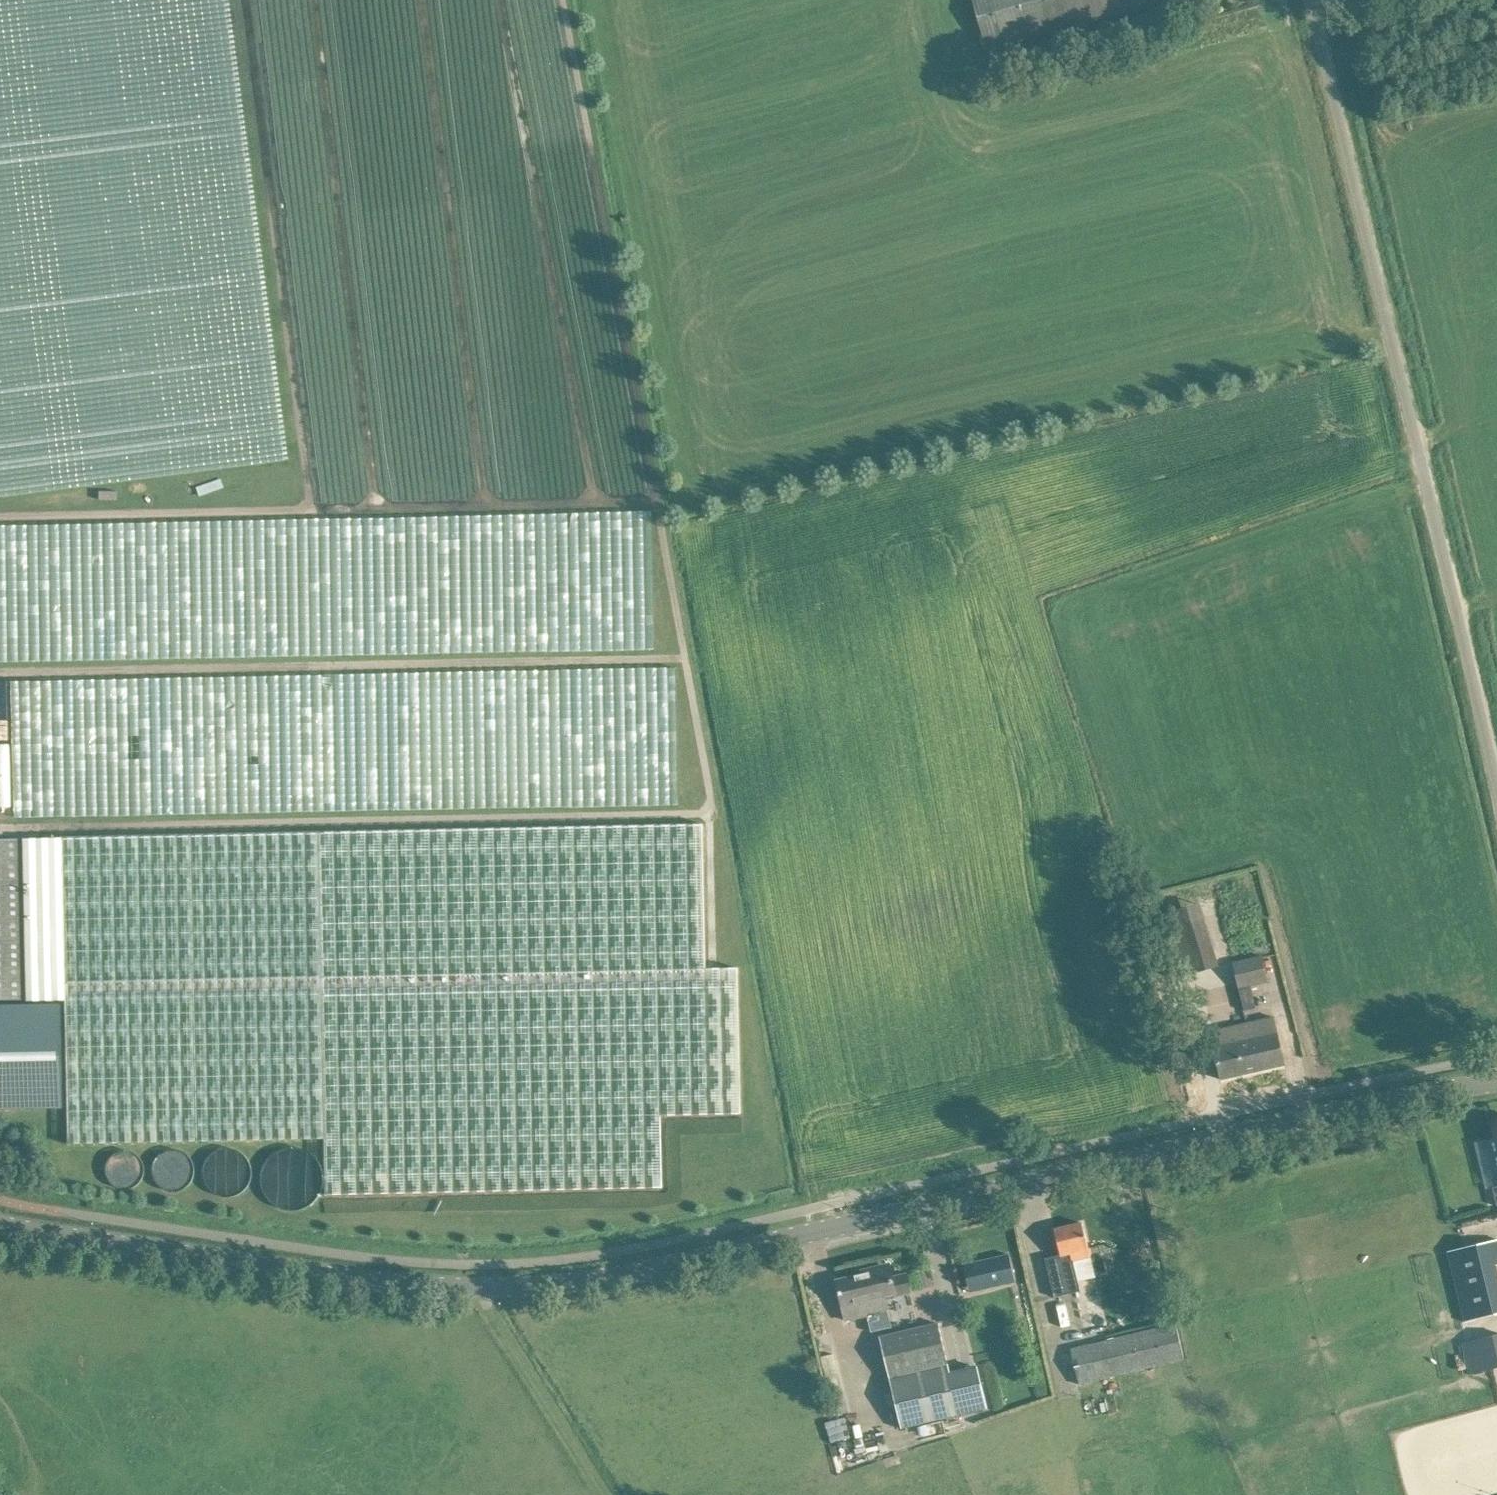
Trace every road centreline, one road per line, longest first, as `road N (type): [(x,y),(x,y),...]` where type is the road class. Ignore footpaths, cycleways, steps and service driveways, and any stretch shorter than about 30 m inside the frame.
road 1 (tertiary): [(0,1221),(424,1289),(498,1290),(707,1261),(1416,1091),(1496,1078)]
road 2 (unclassified): [(1496,821),(1308,0)]

